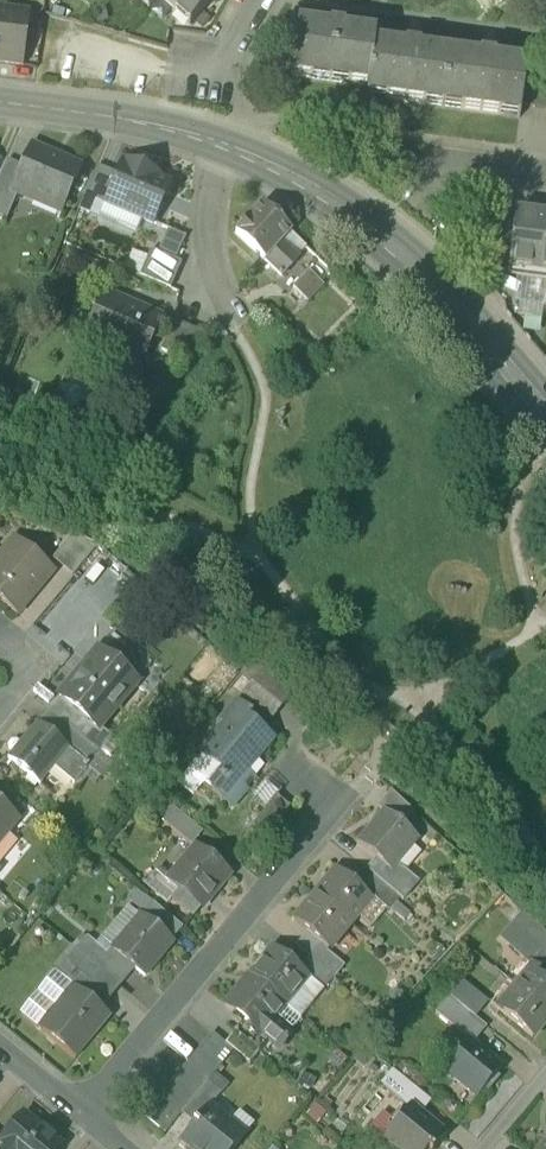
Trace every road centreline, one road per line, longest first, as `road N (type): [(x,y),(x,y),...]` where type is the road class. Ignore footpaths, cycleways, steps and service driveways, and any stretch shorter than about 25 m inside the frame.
road 1 (residential): [(82,1116),(349,807),(303,769)]
road 2 (tertiary): [(545,406),(394,252),(316,189),(226,147)]
road 3 (tertiary): [(226,147),(160,128),(0,105)]
road 4 (residential): [(545,177),(326,145)]
road 5 (residential): [(240,335),(213,276),(209,239),(226,147)]

